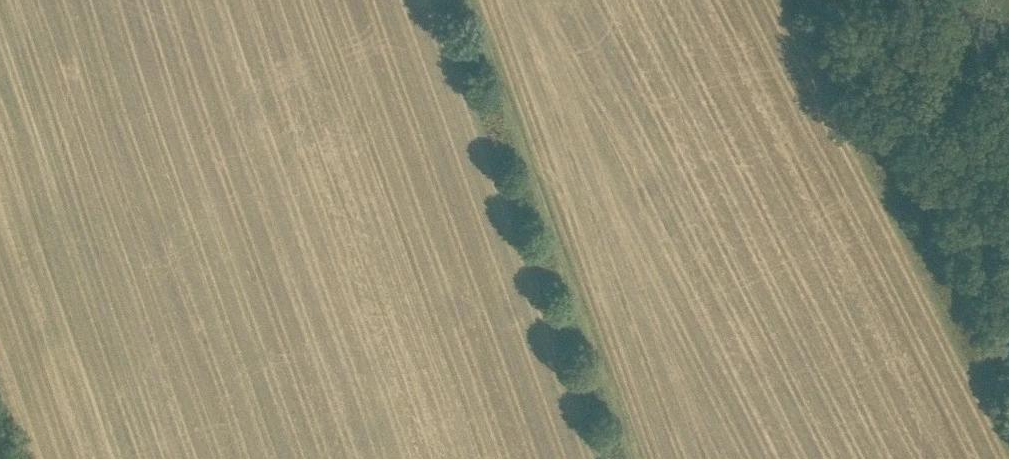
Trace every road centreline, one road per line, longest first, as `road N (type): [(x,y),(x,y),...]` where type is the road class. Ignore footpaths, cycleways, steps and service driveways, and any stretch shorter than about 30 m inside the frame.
road 1 (track): [(630,458),(466,0)]

